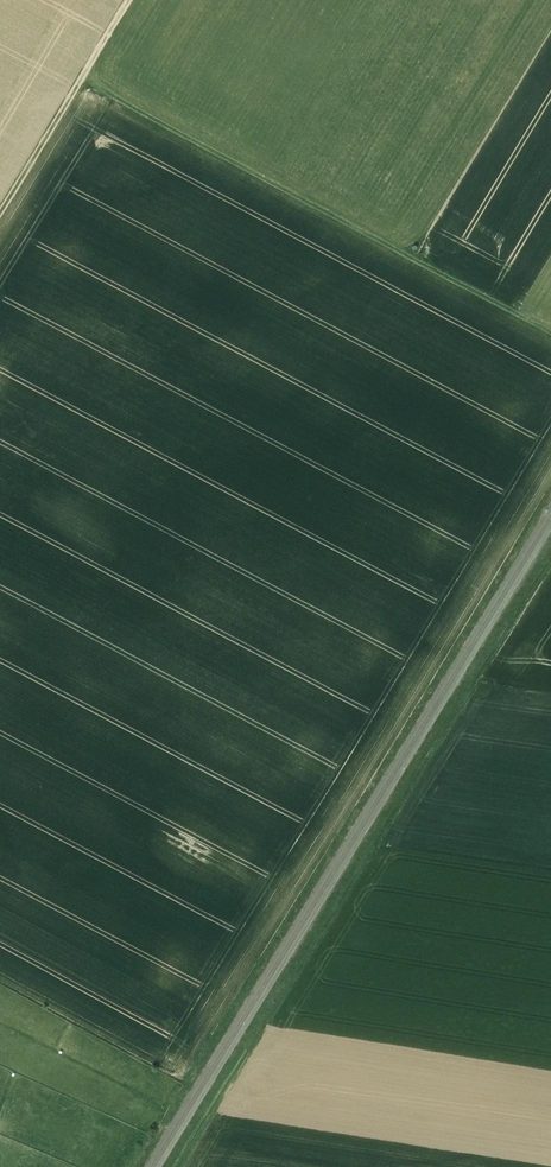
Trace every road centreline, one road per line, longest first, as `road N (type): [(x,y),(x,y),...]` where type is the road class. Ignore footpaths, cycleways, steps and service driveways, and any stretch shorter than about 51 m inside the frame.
road 1 (track): [(0,215),(133,0)]

